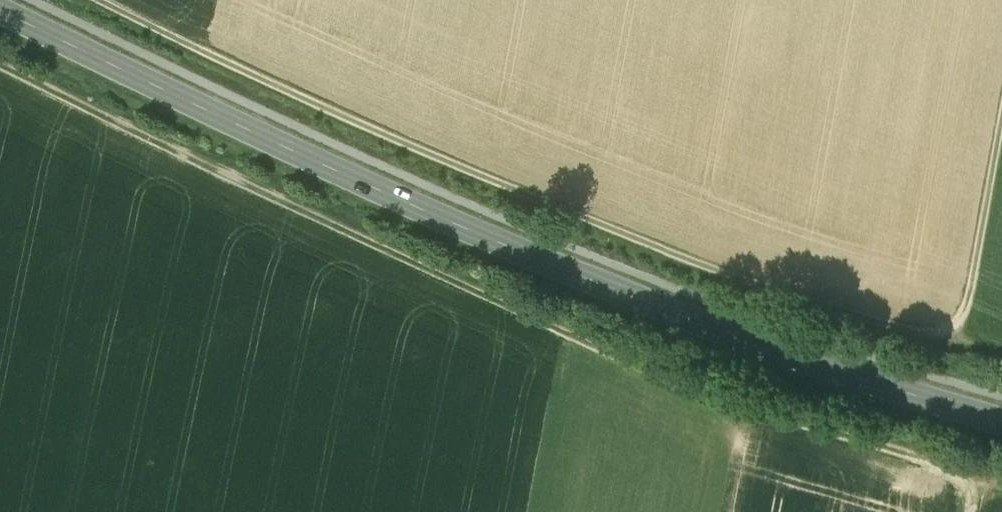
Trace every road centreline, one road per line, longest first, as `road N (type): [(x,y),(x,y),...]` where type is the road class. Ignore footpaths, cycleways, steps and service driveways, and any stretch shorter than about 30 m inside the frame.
road 1 (secondary): [(1001,420),(767,349),(555,267),(0,9)]
road 2 (track): [(0,68),(665,380),(978,484)]
road 3 (track): [(932,346),(540,202),(217,64),(94,0)]
road 4 (track): [(1001,107),(961,325),(932,346)]

